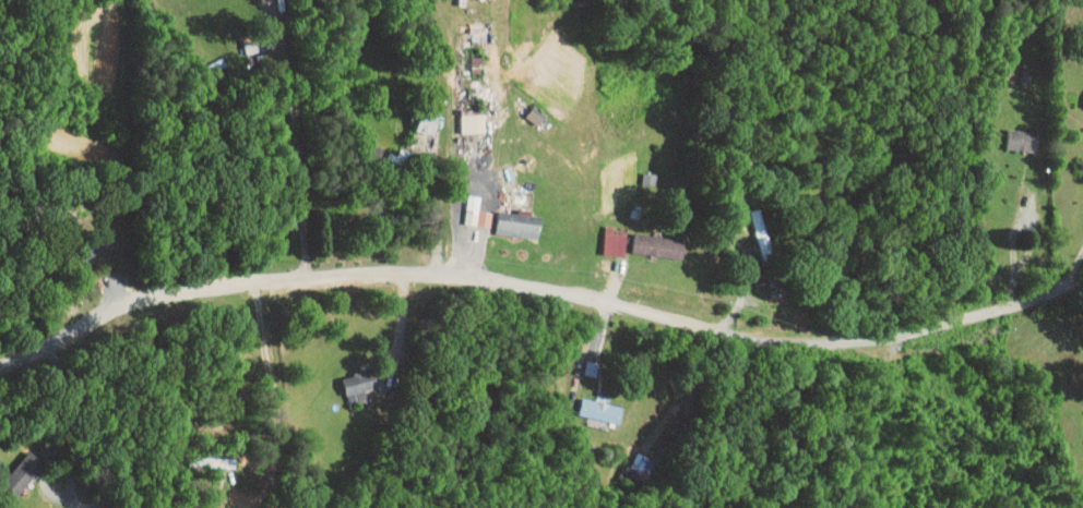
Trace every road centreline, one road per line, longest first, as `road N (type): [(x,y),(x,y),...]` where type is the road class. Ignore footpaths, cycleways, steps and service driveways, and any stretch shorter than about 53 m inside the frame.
road 1 (residential): [(0,367),(147,299),(290,278),(452,274),(733,331),(824,340),(913,331),(1082,284)]

